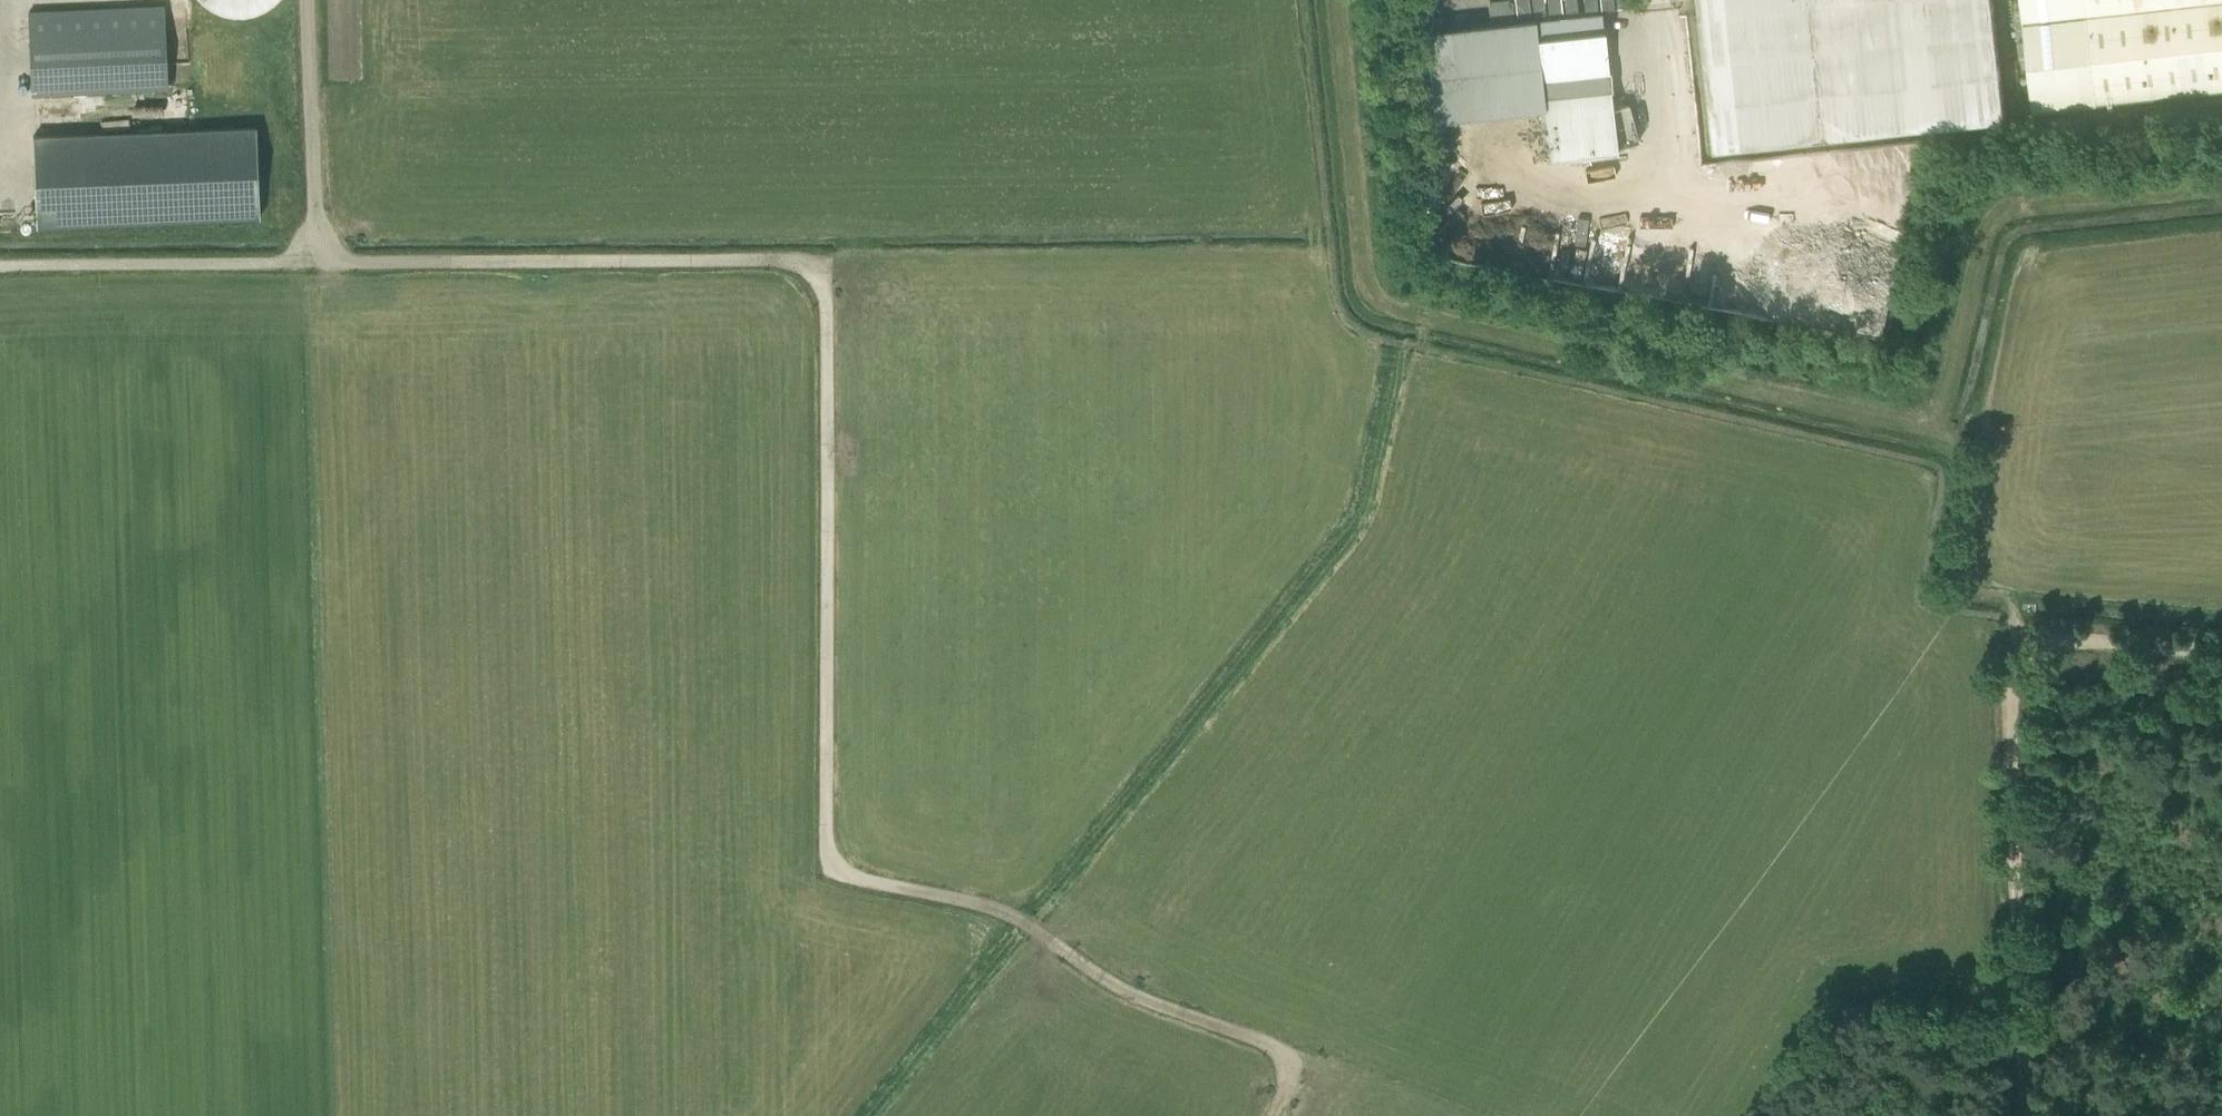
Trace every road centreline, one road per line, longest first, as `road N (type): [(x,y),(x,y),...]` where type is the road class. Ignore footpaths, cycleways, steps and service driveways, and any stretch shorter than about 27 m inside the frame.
road 1 (track): [(0,268),(798,261),(813,270),(822,286),(825,838),(834,863),(850,874),(1010,913),(1106,983),(1290,1061),(1261,1115)]
road 2 (track): [(2221,654),(2067,642),(2038,655),(2017,688),(2018,1115)]

